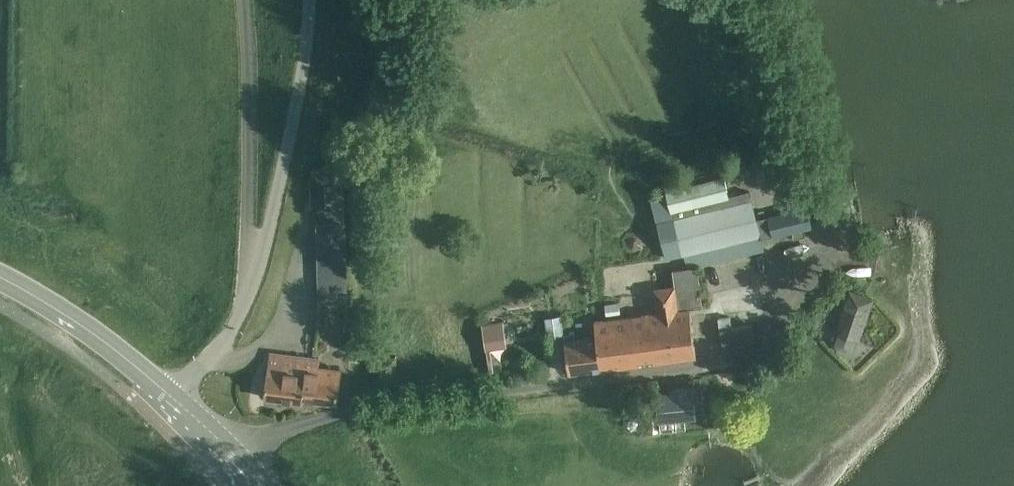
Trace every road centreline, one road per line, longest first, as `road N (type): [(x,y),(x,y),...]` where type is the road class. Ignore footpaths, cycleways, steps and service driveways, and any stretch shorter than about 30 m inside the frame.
road 1 (residential): [(238,459),(262,437),(349,411),(671,369)]
road 2 (unclassified): [(168,390),(218,352),(246,308),(294,127),(308,0)]
road 3 (secondary): [(168,390),(60,309),(0,279)]
road 4 (track): [(818,188),(777,0)]

